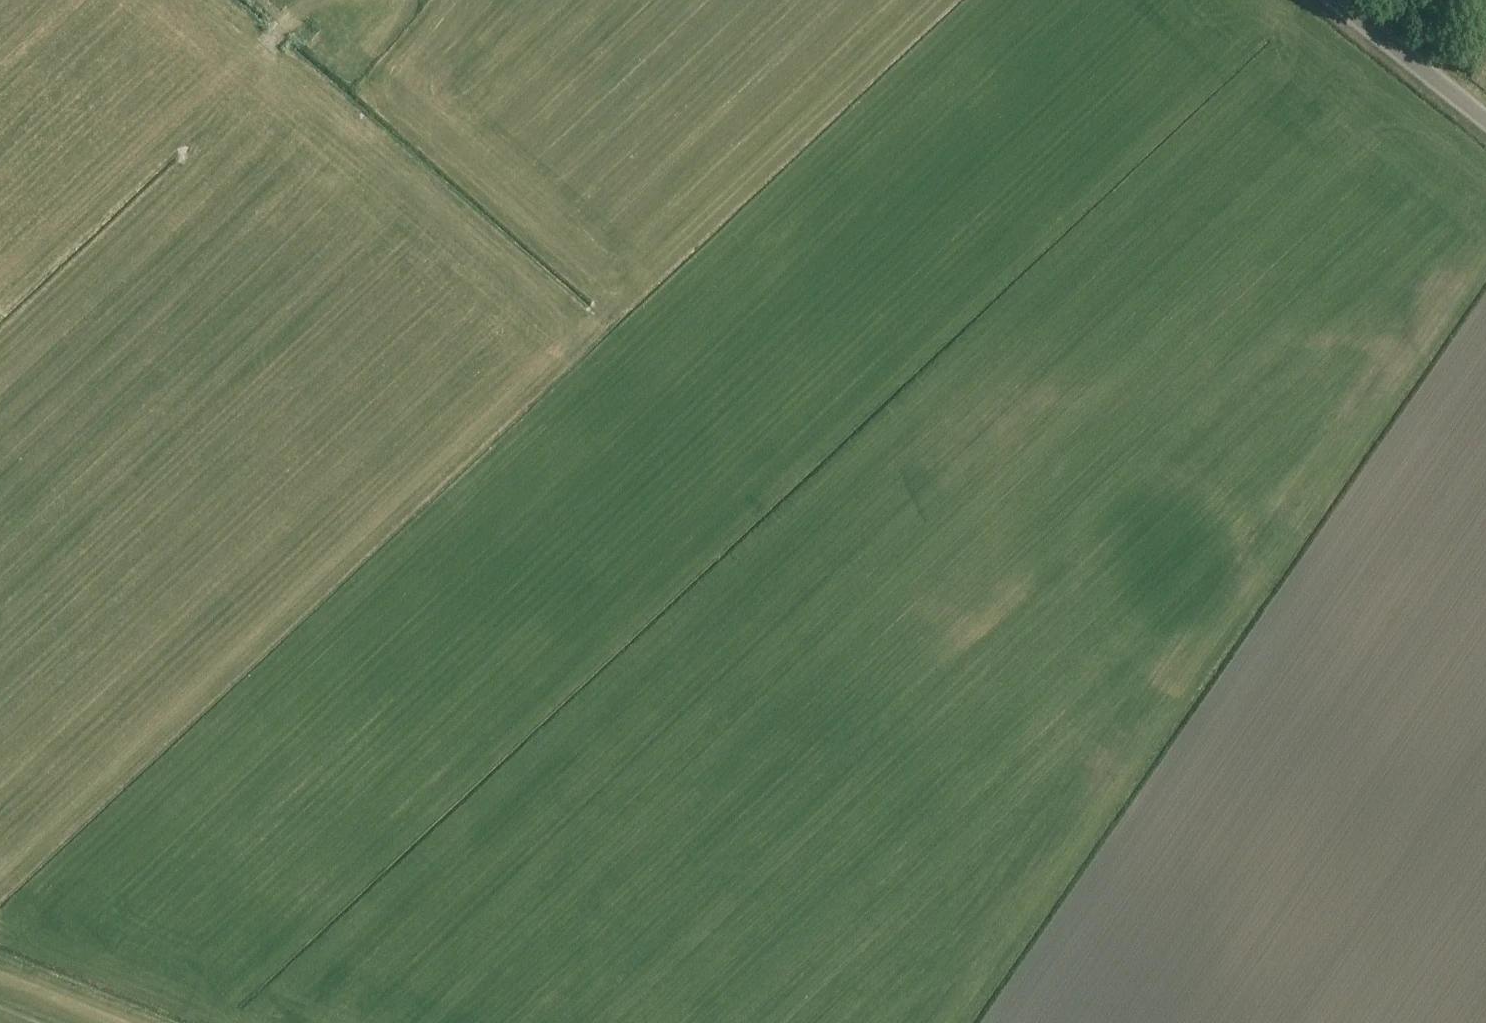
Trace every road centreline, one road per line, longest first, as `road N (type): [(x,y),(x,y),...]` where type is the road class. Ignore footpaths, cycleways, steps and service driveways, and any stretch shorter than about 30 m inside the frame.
road 1 (unclassified): [(1485,119),(1337,0)]

